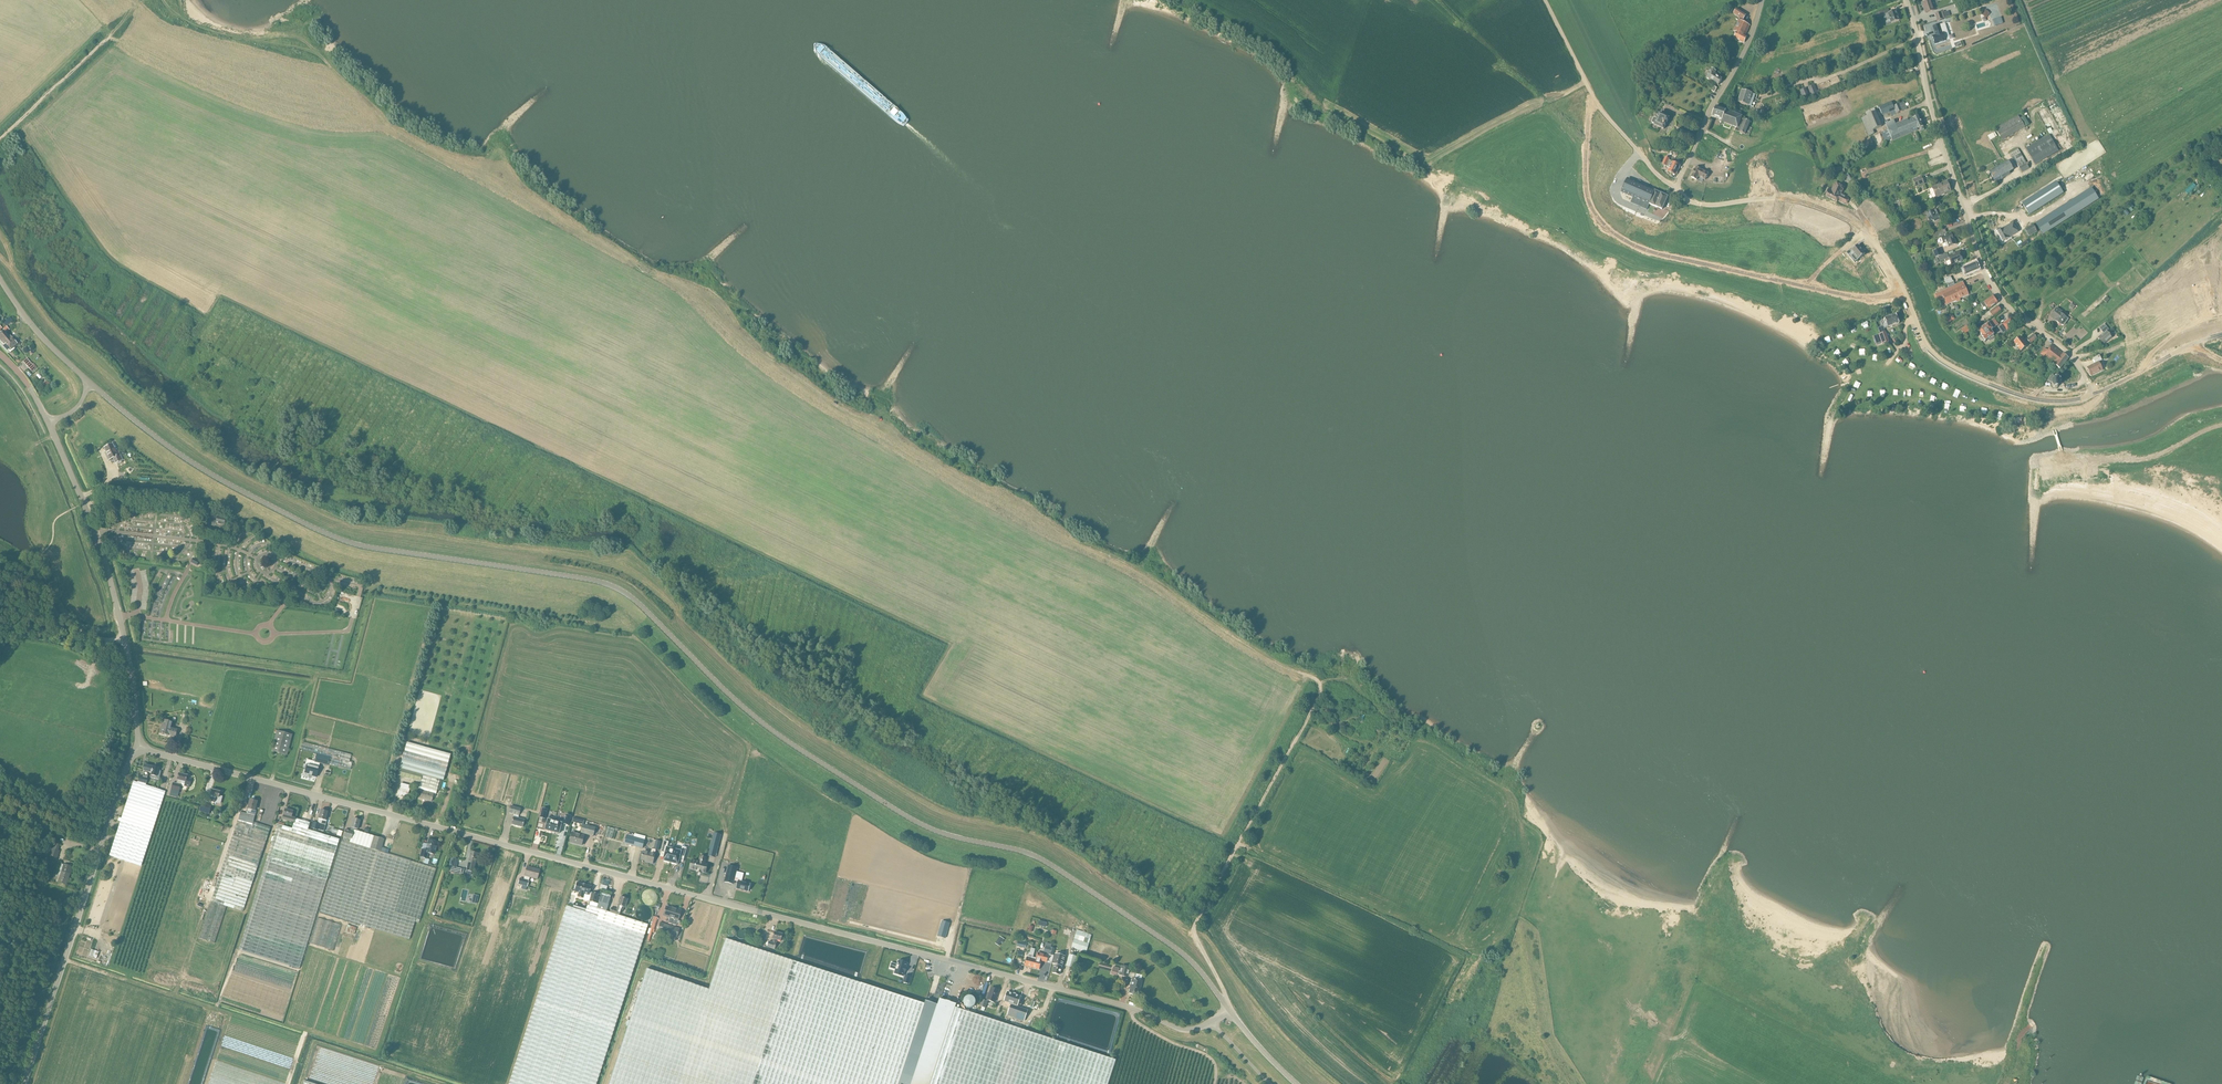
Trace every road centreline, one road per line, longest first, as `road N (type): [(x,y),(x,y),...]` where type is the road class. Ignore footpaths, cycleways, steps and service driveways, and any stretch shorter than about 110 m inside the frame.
road 1 (track): [(1316,680),(1275,662),(1137,570),(1067,539),(843,410),(684,286),(647,274),(507,185),(390,126),(266,96),(144,44),(107,39)]
road 2 (tertiary): [(1228,1008),(1179,951),(1052,865),(914,821),(791,743),(617,588),(347,542),(195,465),(87,380)]
road 3 (unclassified): [(1129,1007),(136,746)]
road 4 (unclassified): [(1701,205),(1786,199),(1838,214),(1877,245),(1928,346),(1946,363),(2048,398),(2090,393)]
road 5 (residential): [(2090,393),(2069,353),(2002,301),(1983,270),(1906,0)]
road 6 (unclassified): [(25,1083),(136,746)]
road 7 (track): [(1223,989),(1195,936),(1197,917),(1297,737),(1319,692),(1316,680)]
road 8 (unclassified): [(136,746),(114,595),(48,423)]
road 9 (track): [(100,651),(117,669),(122,712),(92,832),(0,802)]
road 10 (track): [(1239,842),(1458,944)]
road 11 (unclassified): [(1701,205),(1683,197),(1678,183),(1762,0)]
road 12 (track): [(946,960),(960,907),(839,876)]
road 13 (track): [(1639,153),(1567,0)]
road 14 (track): [(320,56),(203,26),(177,0)]
road 15 (track): [(0,139),(107,39)]
road 16 (unclassified): [(2090,393),(2221,334)]
road 17 (tertiary): [(87,380),(39,334),(0,280)]
road 18 (unclassified): [(1214,1083),(1211,1057),(1152,1031),(1129,1007)]

